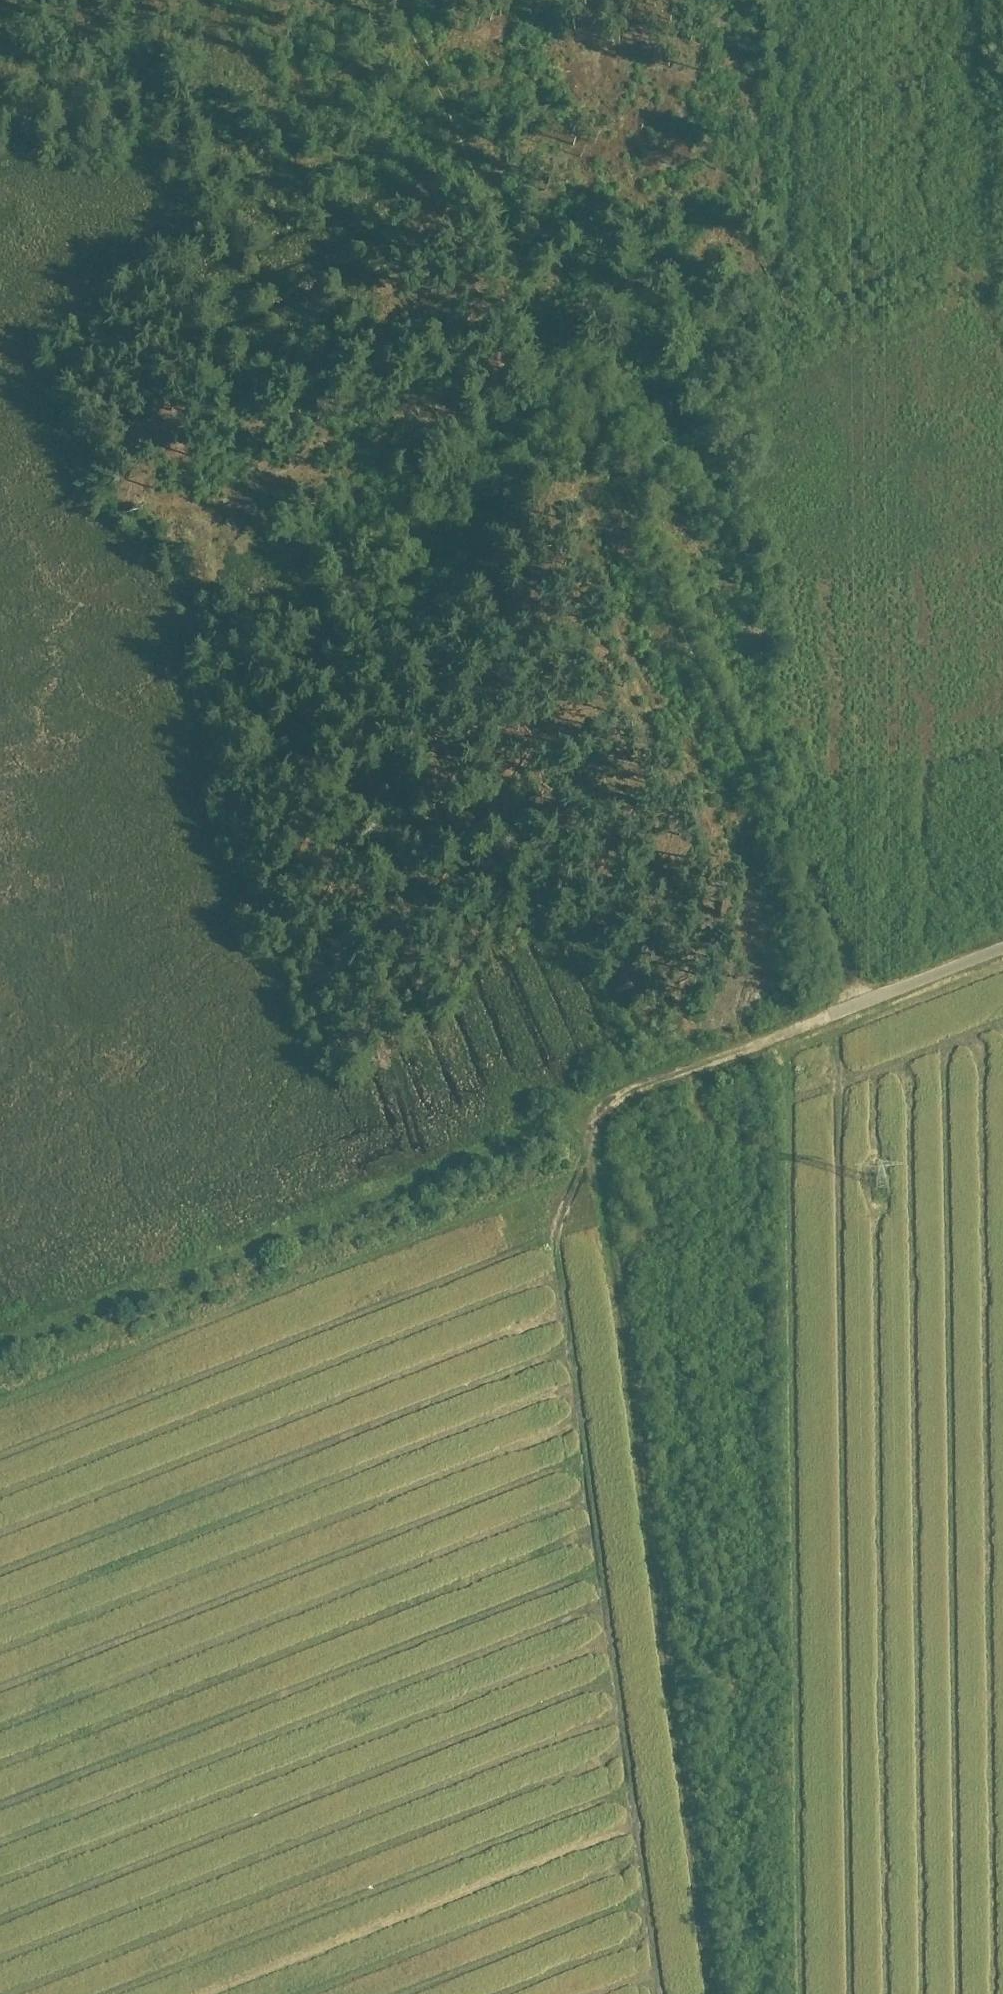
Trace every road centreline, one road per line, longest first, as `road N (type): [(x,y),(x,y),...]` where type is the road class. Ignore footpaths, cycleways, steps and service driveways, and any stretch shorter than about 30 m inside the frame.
road 1 (track): [(399,0),(844,970)]
road 2 (unclassified): [(1002,941),(651,1081),(615,1104),(606,1158)]

